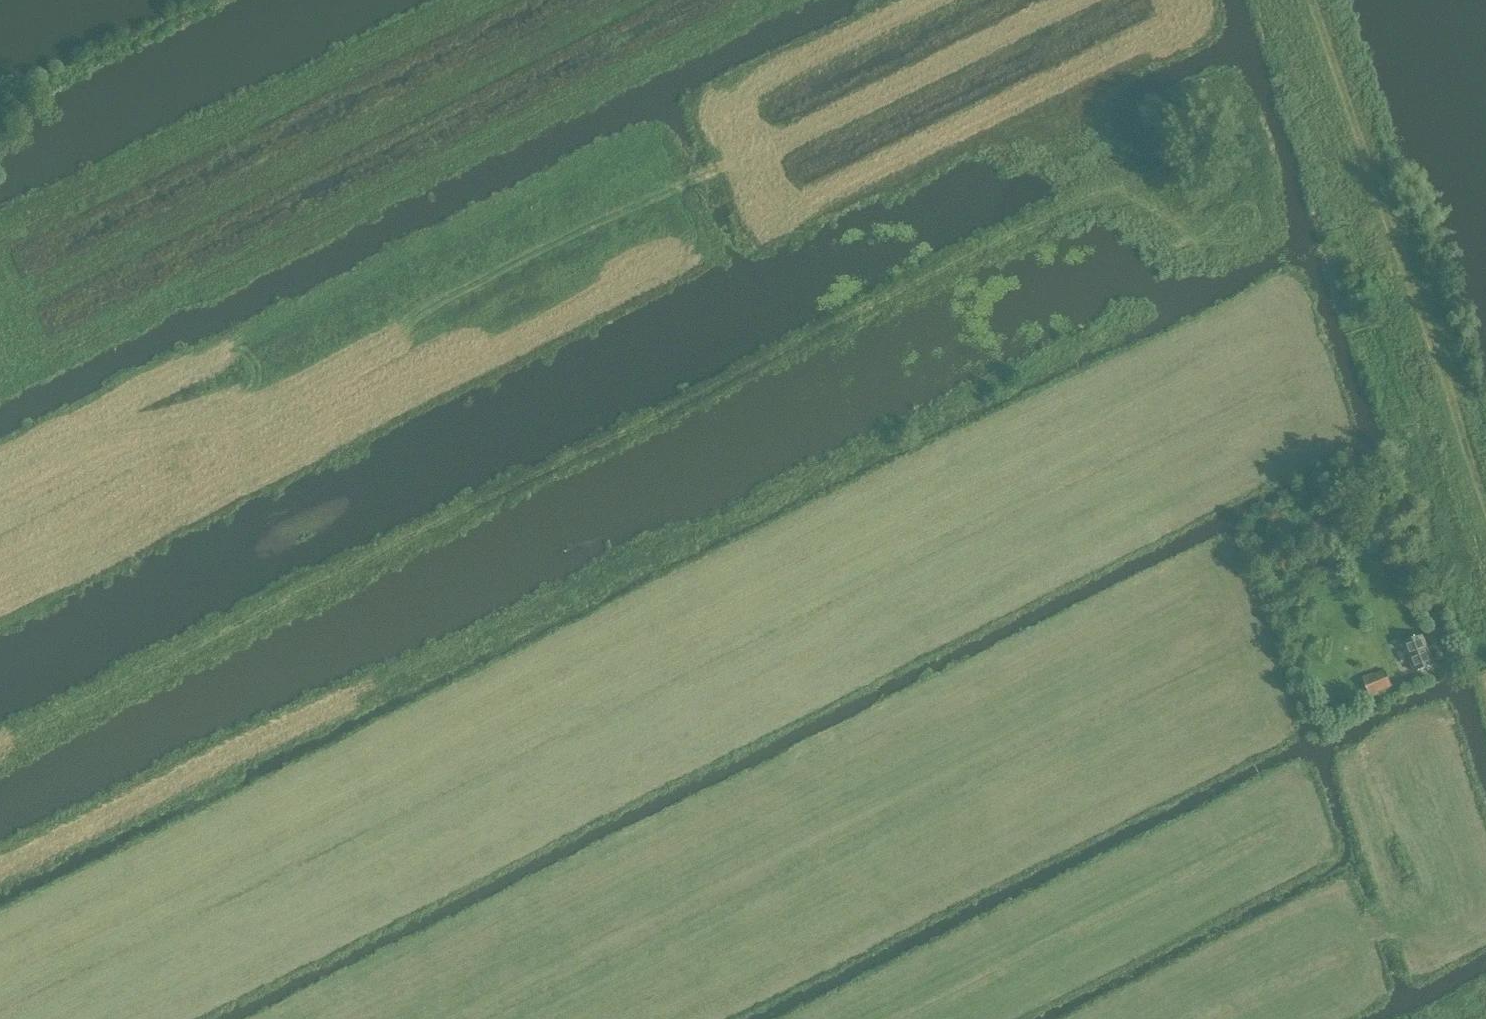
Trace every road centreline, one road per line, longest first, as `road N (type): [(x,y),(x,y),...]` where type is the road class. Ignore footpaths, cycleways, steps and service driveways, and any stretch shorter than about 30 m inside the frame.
road 1 (track): [(1485,496),(1314,0)]

